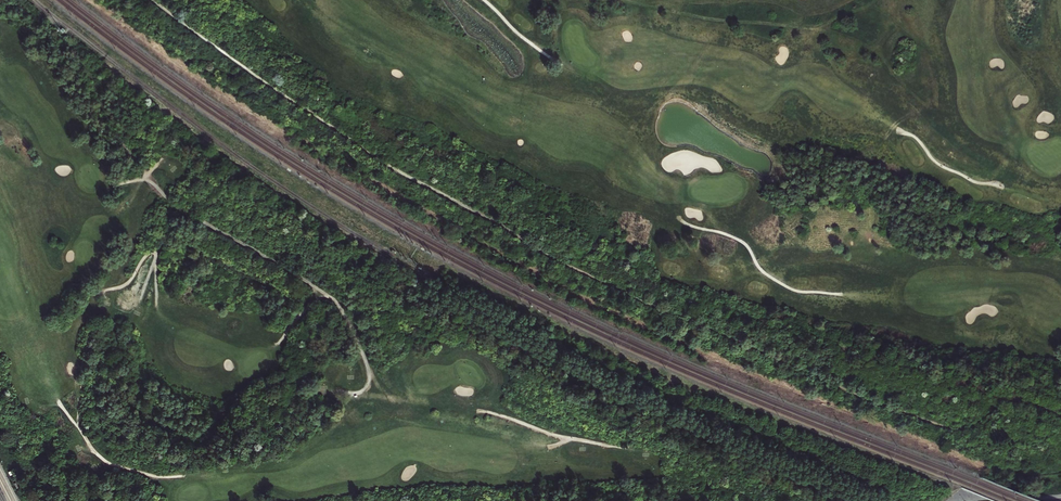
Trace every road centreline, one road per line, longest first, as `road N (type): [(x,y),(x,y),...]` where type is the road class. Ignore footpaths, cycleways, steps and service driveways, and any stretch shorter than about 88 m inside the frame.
road 1 (track): [(35,0),(68,27),(101,106),(164,195),(338,300)]

